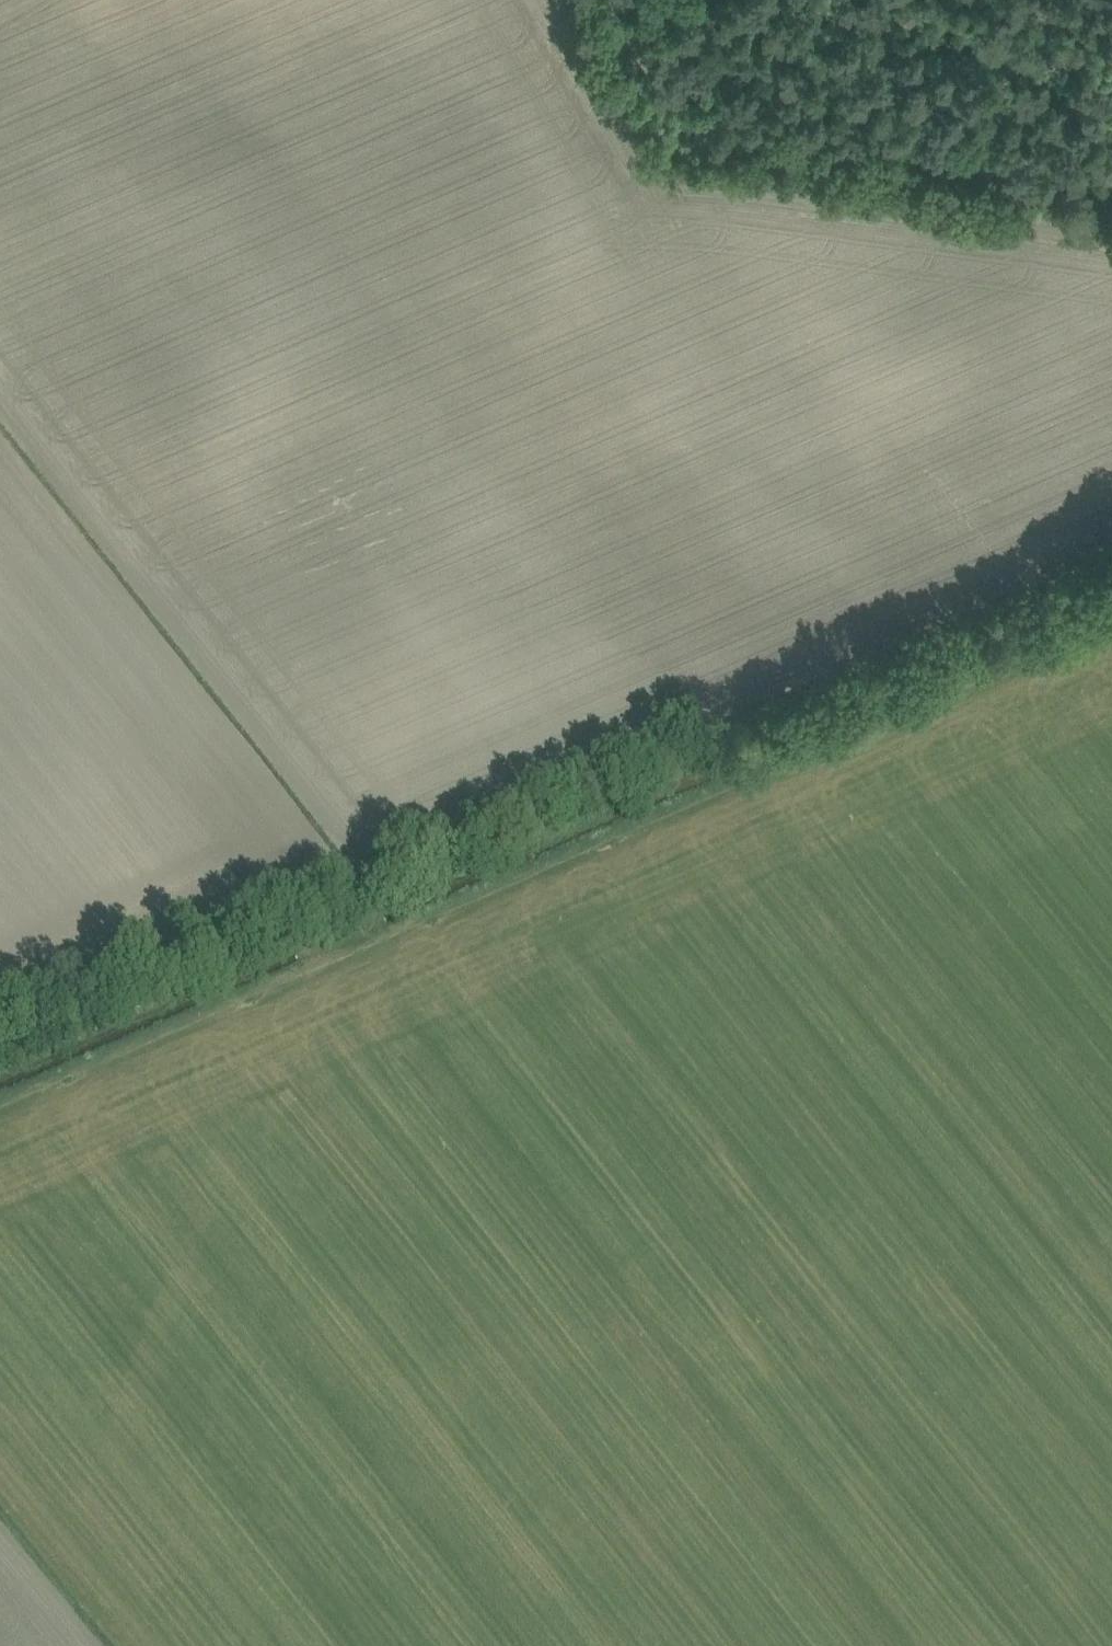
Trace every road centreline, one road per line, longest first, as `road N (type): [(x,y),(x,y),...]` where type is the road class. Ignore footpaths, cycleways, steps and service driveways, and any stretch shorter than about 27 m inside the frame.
road 1 (track): [(343,963),(1111,629)]
road 2 (track): [(0,1114),(343,963)]

